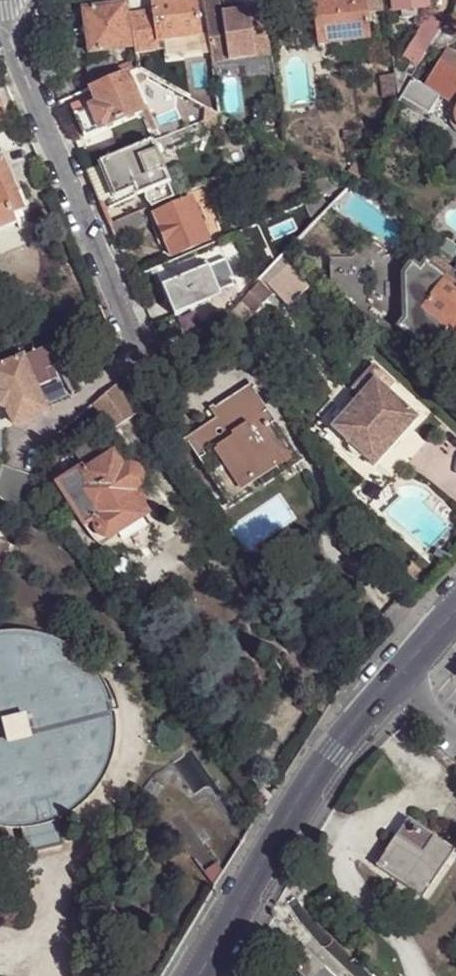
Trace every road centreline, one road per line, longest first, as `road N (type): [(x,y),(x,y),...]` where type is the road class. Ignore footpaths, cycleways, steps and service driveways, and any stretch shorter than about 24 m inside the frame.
road 1 (tertiary): [(455,607),(305,774),(190,975)]
road 2 (residential): [(0,11),(148,363)]

